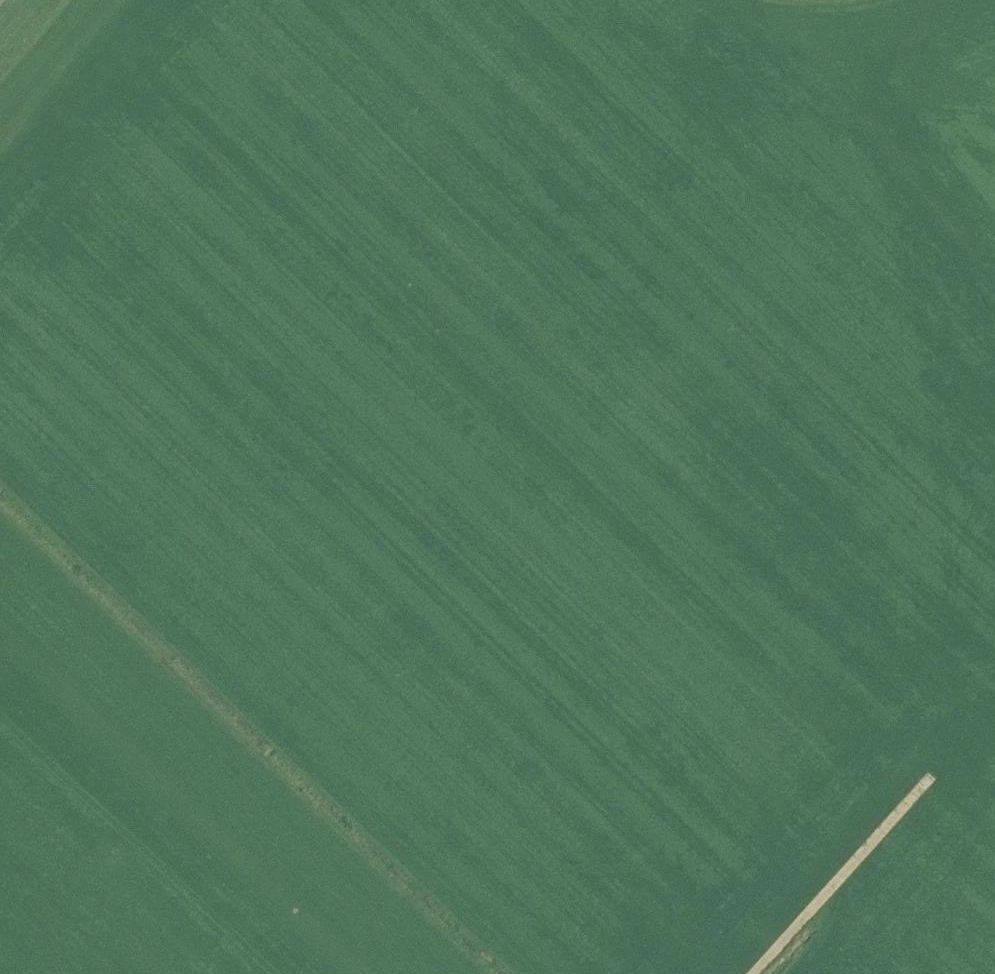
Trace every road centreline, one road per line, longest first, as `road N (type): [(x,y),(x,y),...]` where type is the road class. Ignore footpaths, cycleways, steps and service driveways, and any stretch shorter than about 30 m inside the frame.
road 1 (track): [(928,785),(760,973)]

